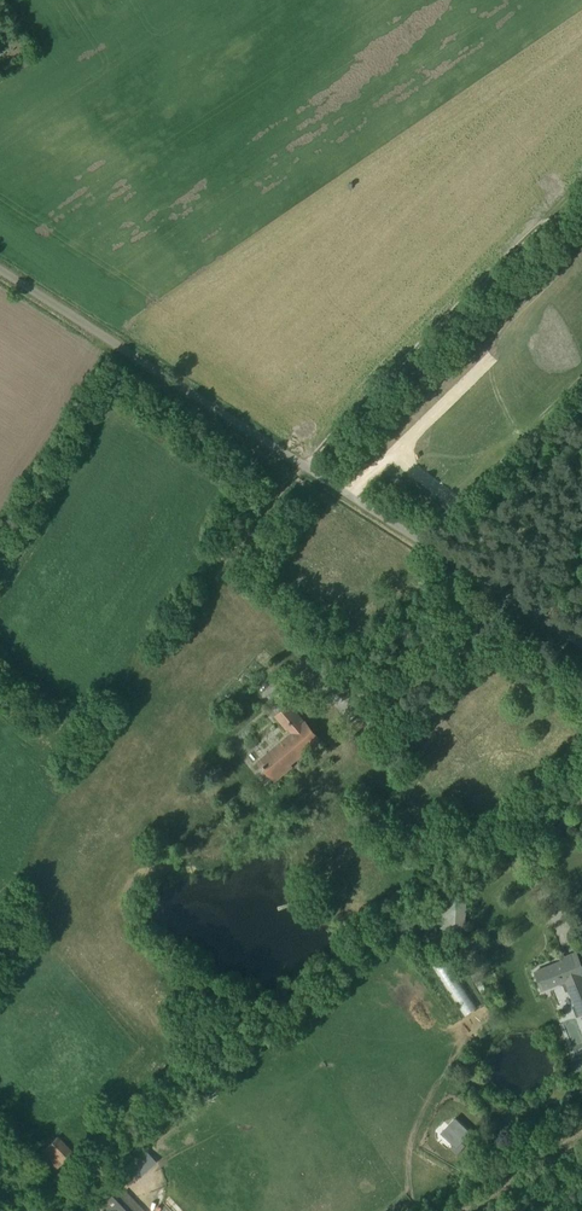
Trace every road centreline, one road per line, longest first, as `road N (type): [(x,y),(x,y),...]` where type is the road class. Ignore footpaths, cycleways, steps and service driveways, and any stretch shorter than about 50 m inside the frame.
road 1 (unclassified): [(581,647),(0,270)]
road 2 (track): [(305,467),(231,549),(187,576),(150,619),(124,715),(40,823),(31,847),(46,927)]
road 3 (track): [(581,183),(303,465)]
road 4 (track): [(454,1210),(581,1127)]

